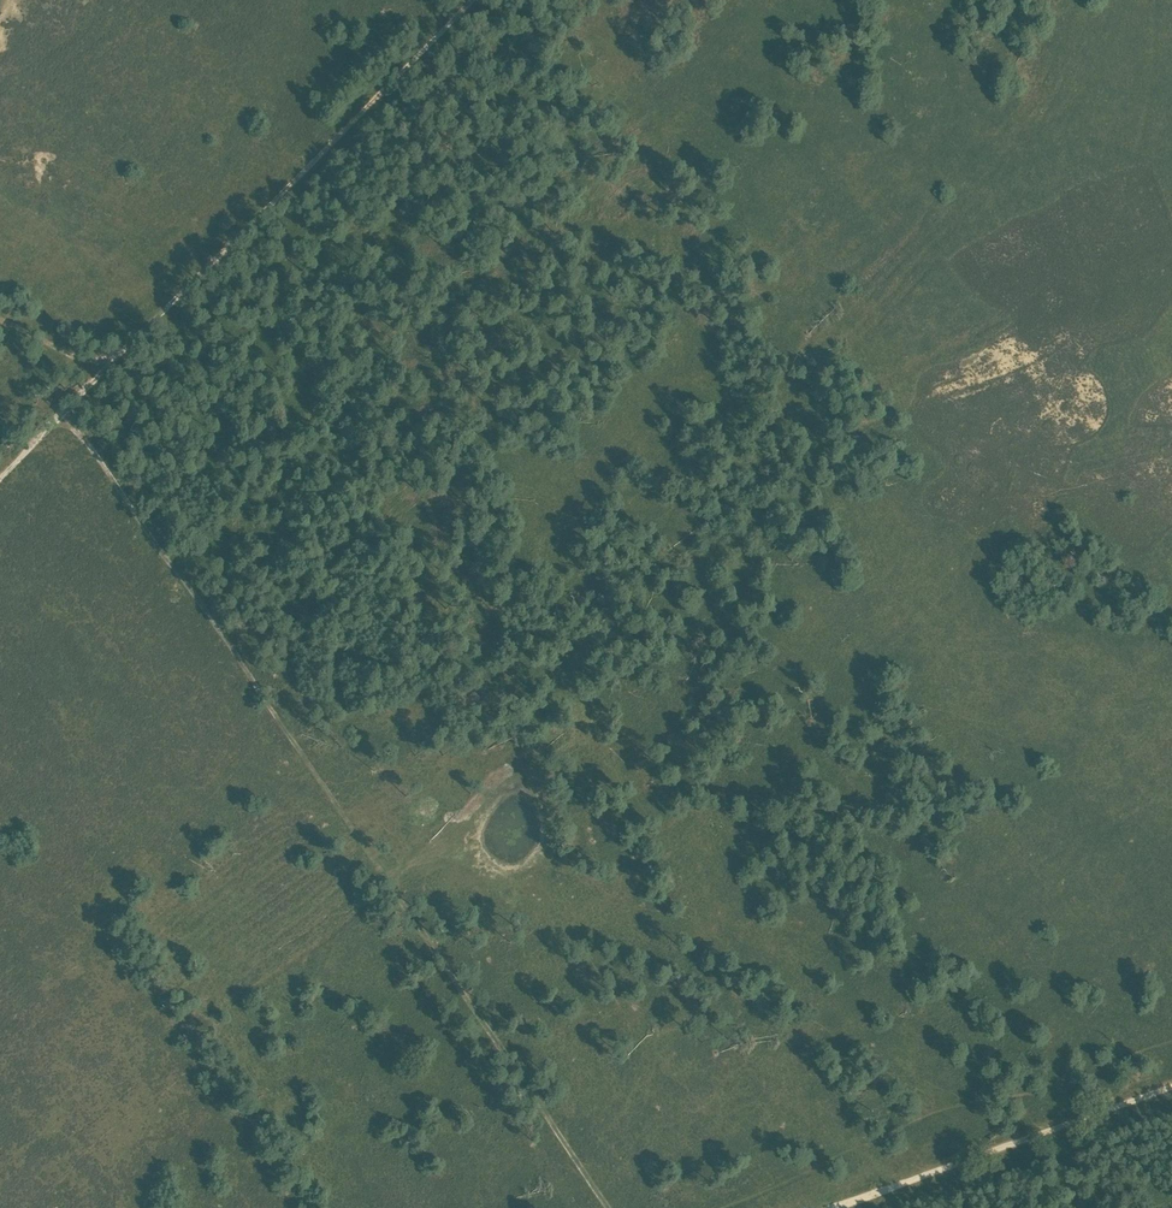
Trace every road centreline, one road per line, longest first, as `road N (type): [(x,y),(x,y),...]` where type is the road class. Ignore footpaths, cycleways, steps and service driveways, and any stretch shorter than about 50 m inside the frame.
road 1 (track): [(68,412),(602,1207)]
road 2 (track): [(477,0),(106,371)]
road 3 (track): [(1171,1086),(838,1207)]
road 4 (track): [(106,371),(0,480)]

